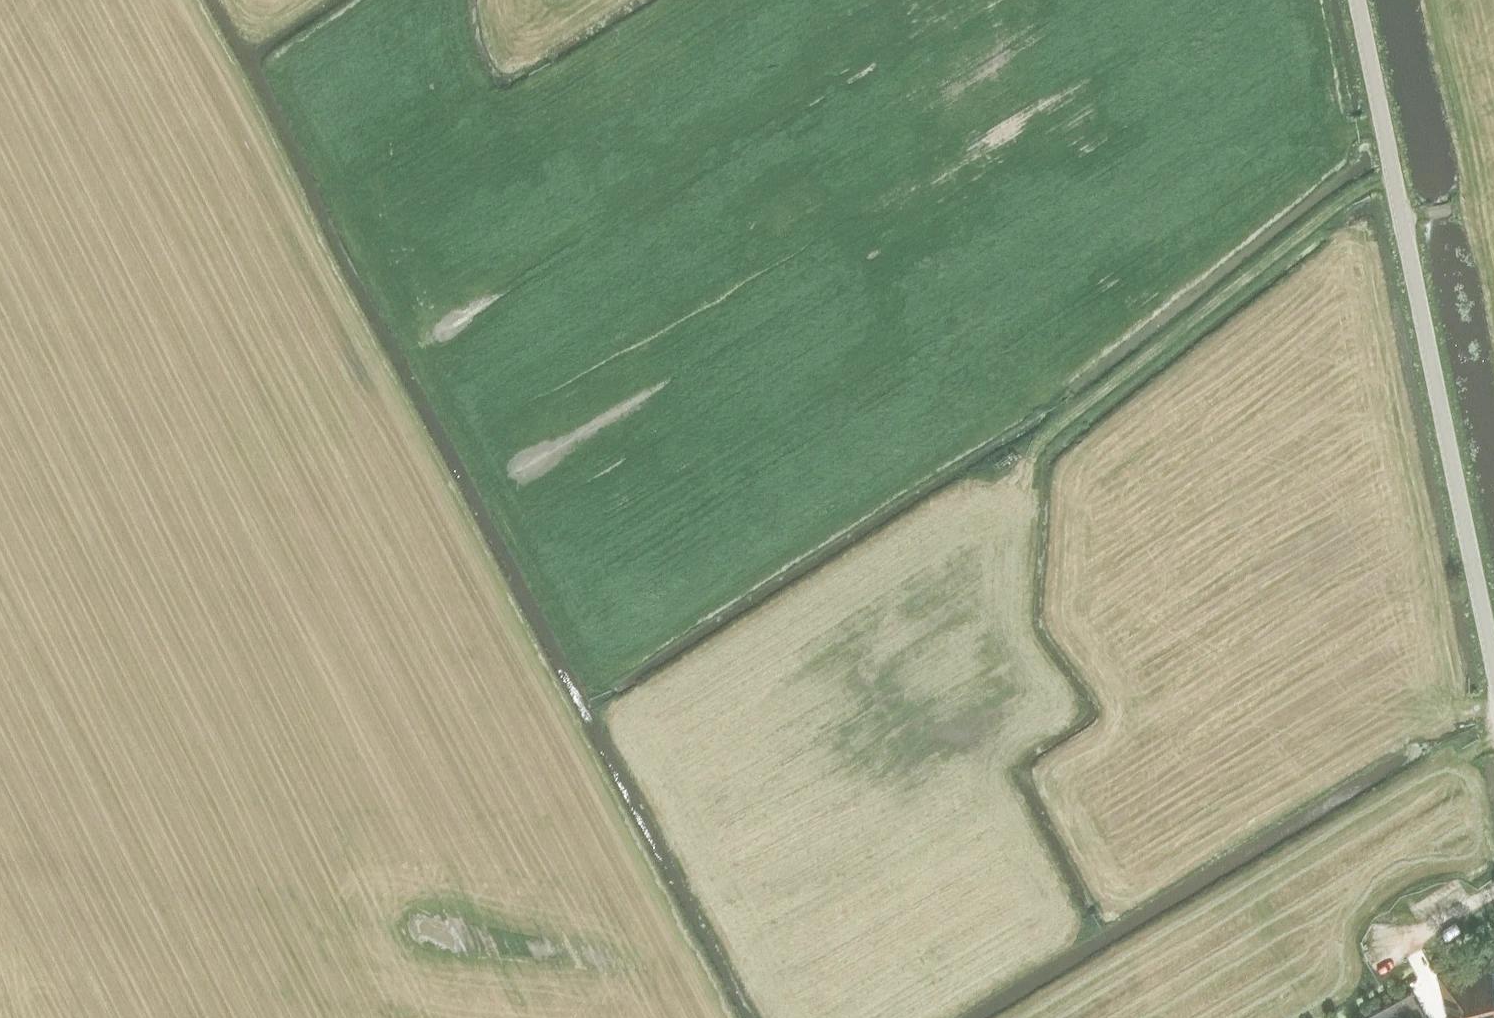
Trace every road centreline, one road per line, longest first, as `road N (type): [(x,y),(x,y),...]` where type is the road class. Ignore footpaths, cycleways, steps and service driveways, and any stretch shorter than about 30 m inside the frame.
road 1 (unclassified): [(1493,662),(1357,0)]
road 2 (track): [(1393,177),(1341,202),(1043,441),(1027,475)]

